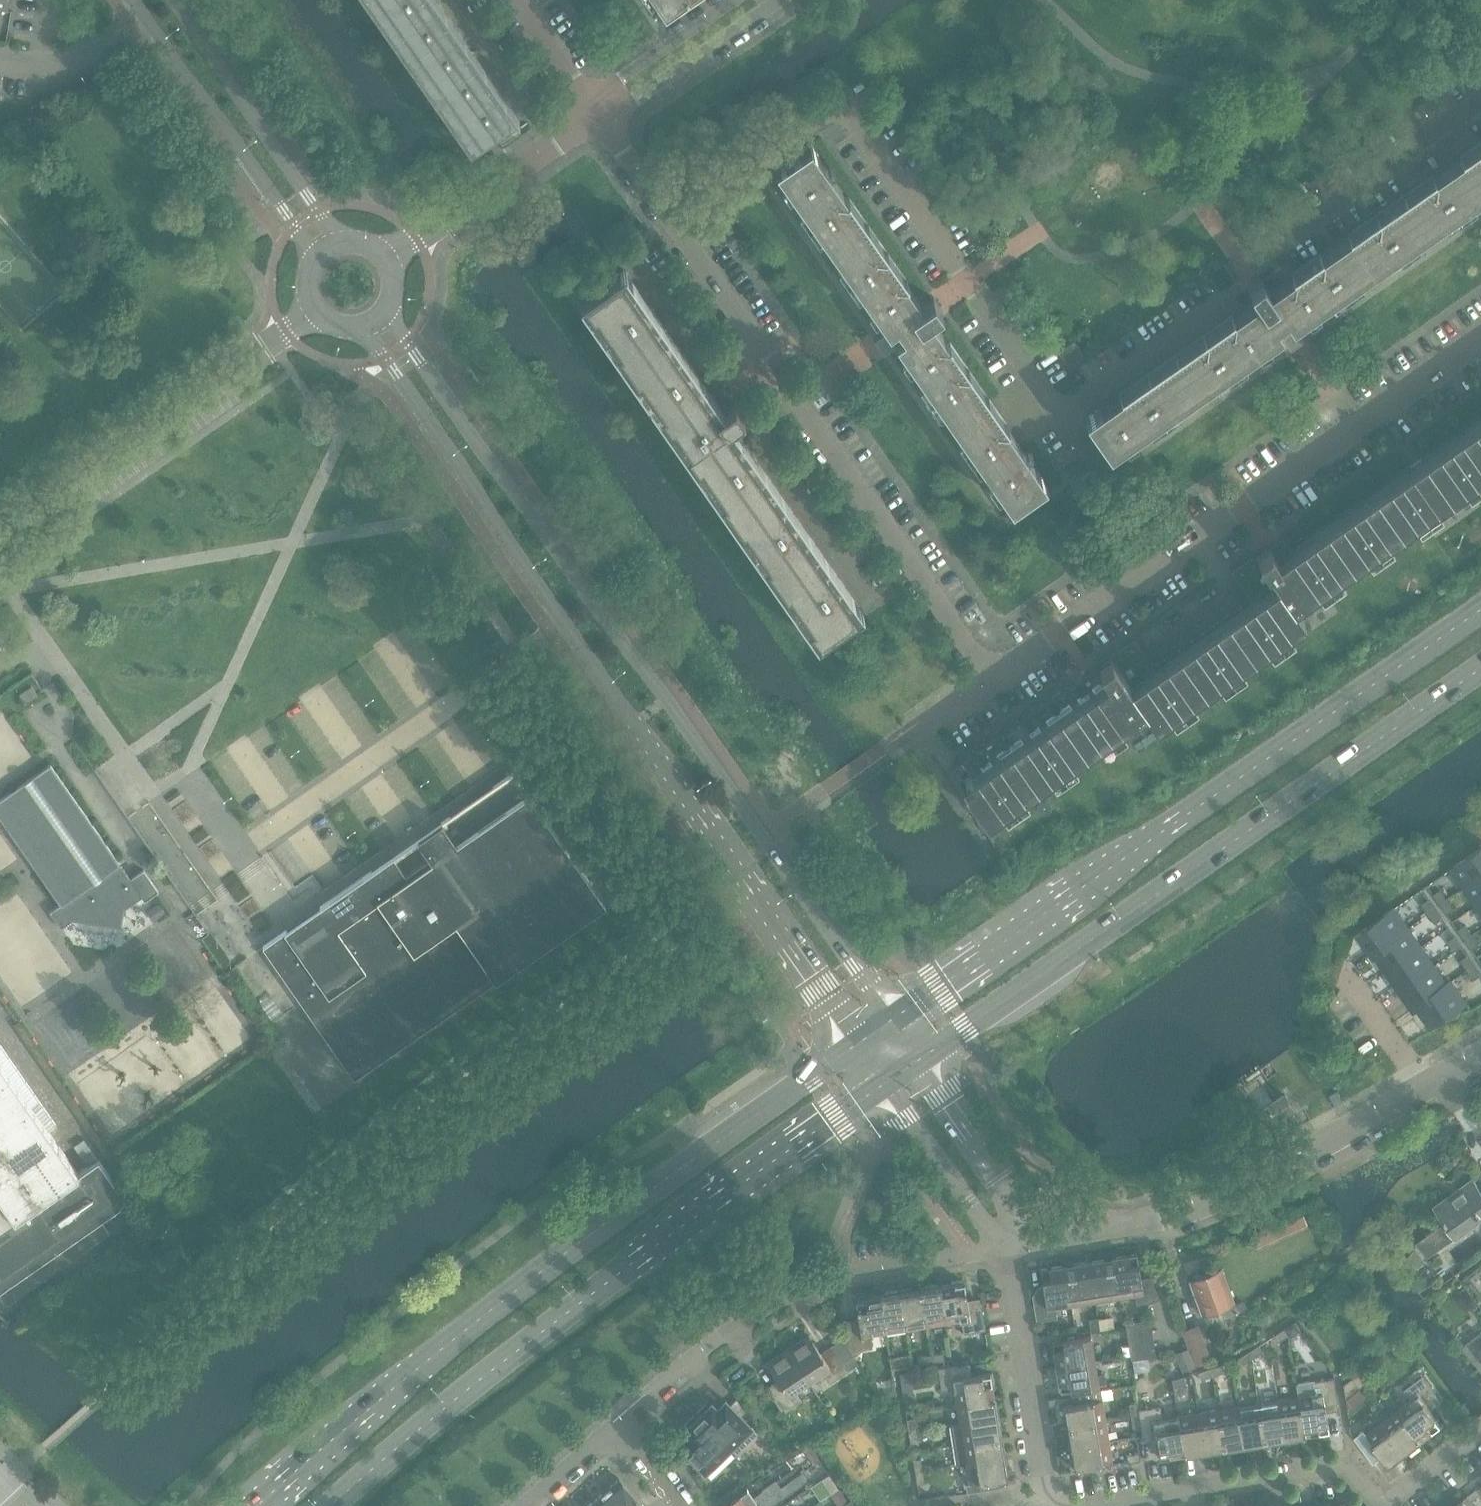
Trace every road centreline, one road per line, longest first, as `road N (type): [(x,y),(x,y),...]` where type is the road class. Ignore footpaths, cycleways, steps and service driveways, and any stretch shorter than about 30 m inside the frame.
road 1 (secondary): [(361,327),(859,1042)]
road 2 (secondary): [(889,1021),(385,311)]
road 3 (secondary): [(859,1042),(424,1364),(258,1505)]
road 4 (secondary): [(1480,609),(889,1021)]
road 5 (secondary): [(333,1505),(633,1264),(888,1082)]
road 6 (residential): [(992,681),(595,114)]
road 7 (secondary): [(918,1062),(1480,667)]
road 8 (residential): [(992,681),(1480,340)]
road 9 (residential): [(1006,1247),(1163,1217),(1261,1179),(1423,1087)]
road 10 (residential): [(644,1396),(735,1327),(843,1273),(1006,1247)]
road 11 (residential): [(0,532),(319,313)]
road 12 (residential): [(1382,1505),(1349,1464),(1093,1505)]
road 13 (secondary): [(342,243),(174,0)]
road 14 (secondary): [(149,24),(317,259)]
road 15 (residential): [(1059,1505),(1042,1489),(1006,1247)]
road 16 (residential): [(387,261),(595,114)]
road 17 (residential): [(595,114),(633,100),(780,0)]
road 18 (residential): [(1004,1229),(1007,1189),(918,1062)]
road 19 (residential): [(888,1082),(986,1224),(1004,1229)]
road 20 (residential): [(149,24),(87,64),(0,62)]
road 21 (residential): [(734,0),(619,80)]
road 22 (residential): [(595,114),(515,0)]
road 23 (residential): [(1346,981),(1423,1087)]
road 24 (residential): [(530,1505),(623,1423)]

